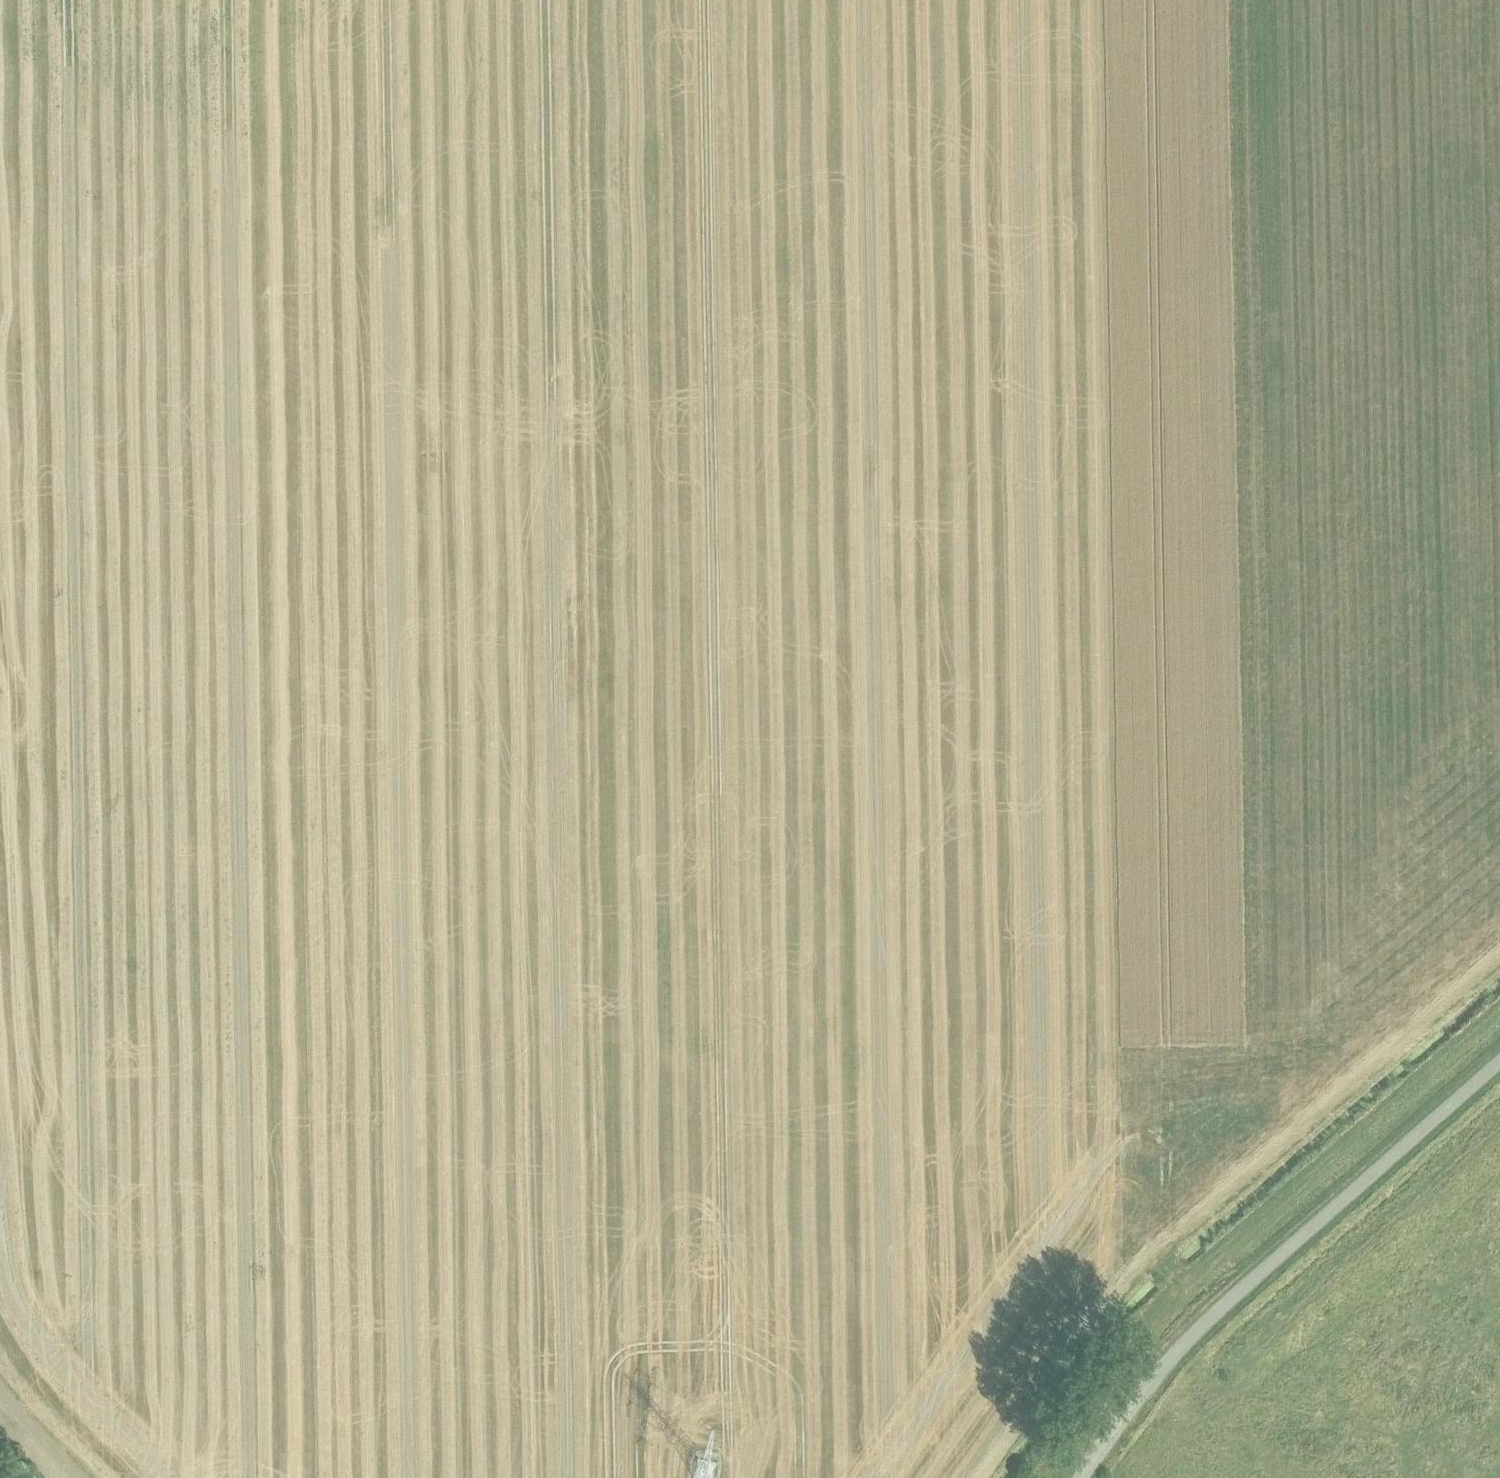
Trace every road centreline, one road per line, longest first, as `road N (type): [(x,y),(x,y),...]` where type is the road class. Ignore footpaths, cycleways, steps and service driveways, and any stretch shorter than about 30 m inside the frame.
road 1 (unclassified): [(1091,1477),(1151,1395),(1317,1230),(1499,1070)]

